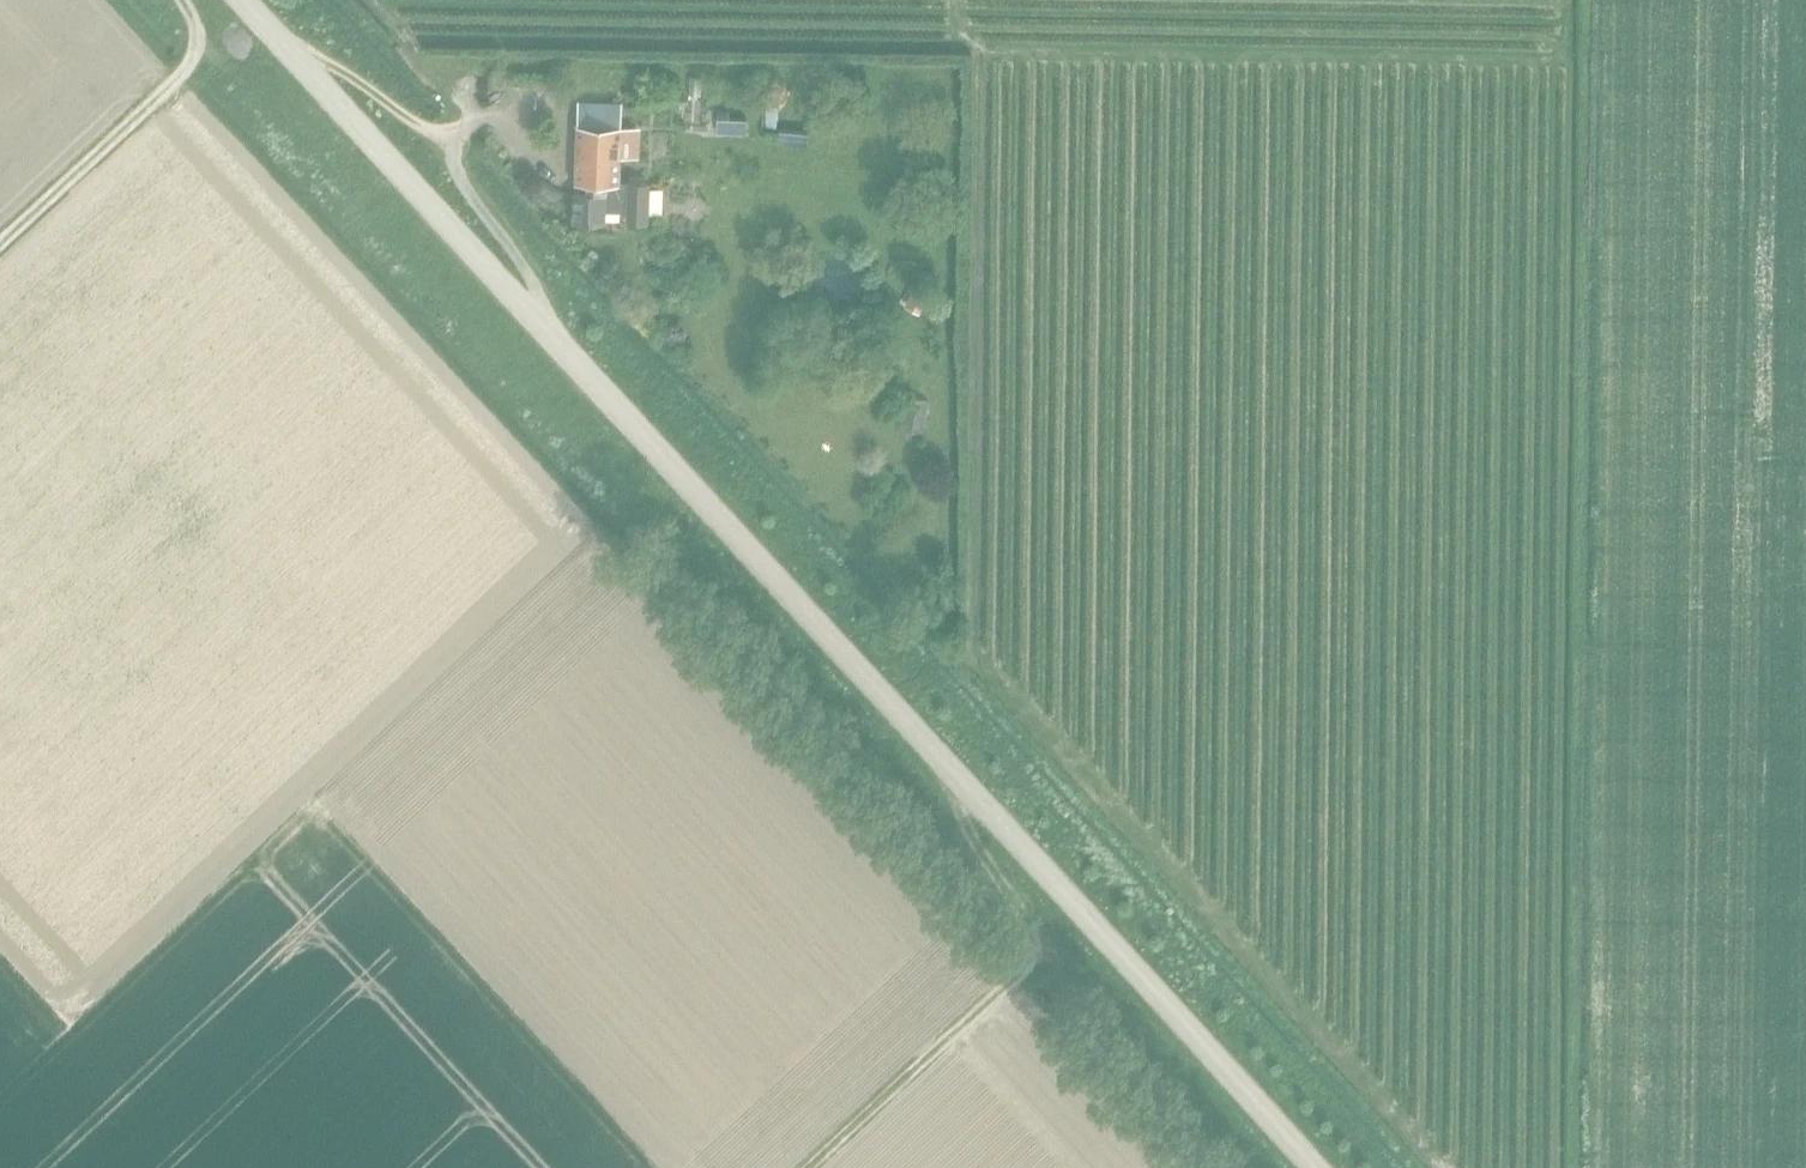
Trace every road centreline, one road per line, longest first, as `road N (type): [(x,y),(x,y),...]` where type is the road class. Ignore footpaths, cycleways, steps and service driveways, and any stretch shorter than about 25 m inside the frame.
road 1 (unclassified): [(1327,1167),(1190,1031),(821,617),(242,0)]
road 2 (track): [(979,795),(971,817),(1008,958),(993,986),(803,1167)]
road 3 (track): [(166,0),(182,43),(180,67),(0,242)]
road 4 (track): [(469,121),(449,130),(427,127),(335,65),(305,65)]

